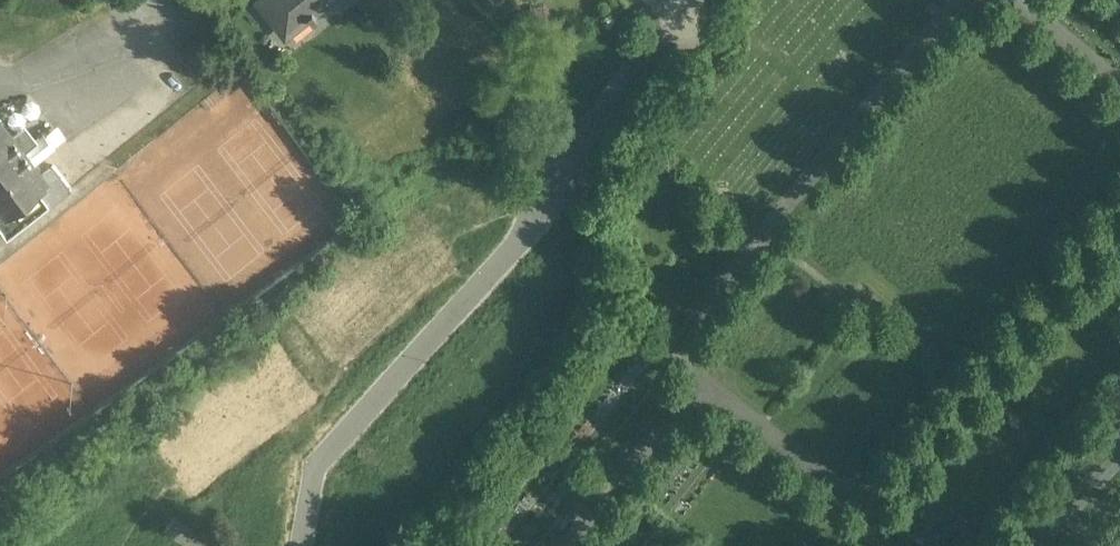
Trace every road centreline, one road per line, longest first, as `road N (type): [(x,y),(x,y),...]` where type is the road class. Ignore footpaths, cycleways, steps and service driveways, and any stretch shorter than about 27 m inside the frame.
road 1 (residential): [(311,545),(326,426),(568,127)]

